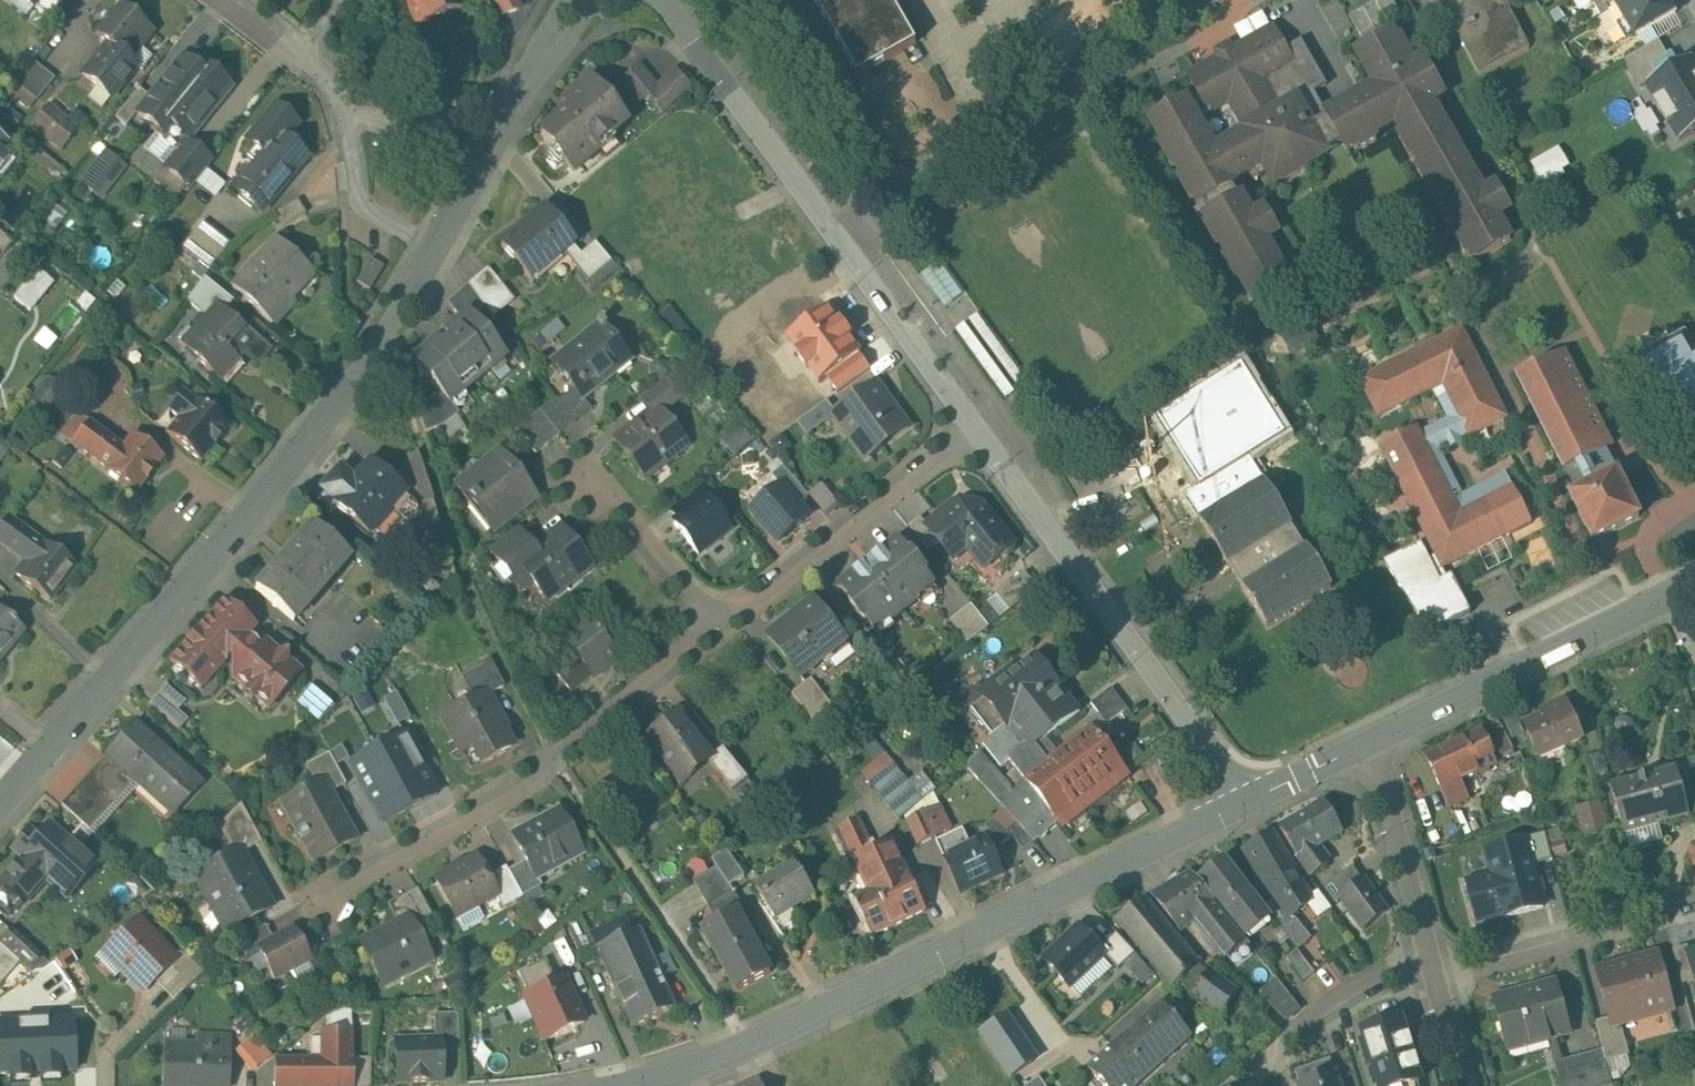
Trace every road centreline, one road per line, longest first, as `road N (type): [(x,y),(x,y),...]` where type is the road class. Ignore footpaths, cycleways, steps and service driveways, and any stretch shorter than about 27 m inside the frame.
road 1 (tertiary): [(440,241),(371,356),(279,477),(0,806)]
road 2 (primary): [(748,1043),(1240,801)]
road 3 (residential): [(660,0),(968,433)]
road 4 (residential): [(710,622),(554,760),(370,868),(330,905)]
road 5 (residential): [(968,433),(1240,801)]
road 6 (primary): [(1364,743),(1694,581)]
road 7 (residential): [(440,241),(370,197),(328,79),(228,0)]
road 8 (residential): [(968,433),(710,622)]
road 9 (tertiary): [(576,0),(440,241)]
road 10 (residential): [(1431,967),(1694,900)]
road 11 (residential): [(1431,967),(1364,743)]
road 12 (residential): [(1431,967),(1343,998),(1240,1085)]
road 13 (residential): [(710,622),(623,516),(584,483)]
road 14 (primary): [(1240,801),(1364,743)]
road 15 (primary): [(623,1085),(748,1043)]
road 16 (residential): [(1464,1085),(1431,967)]

